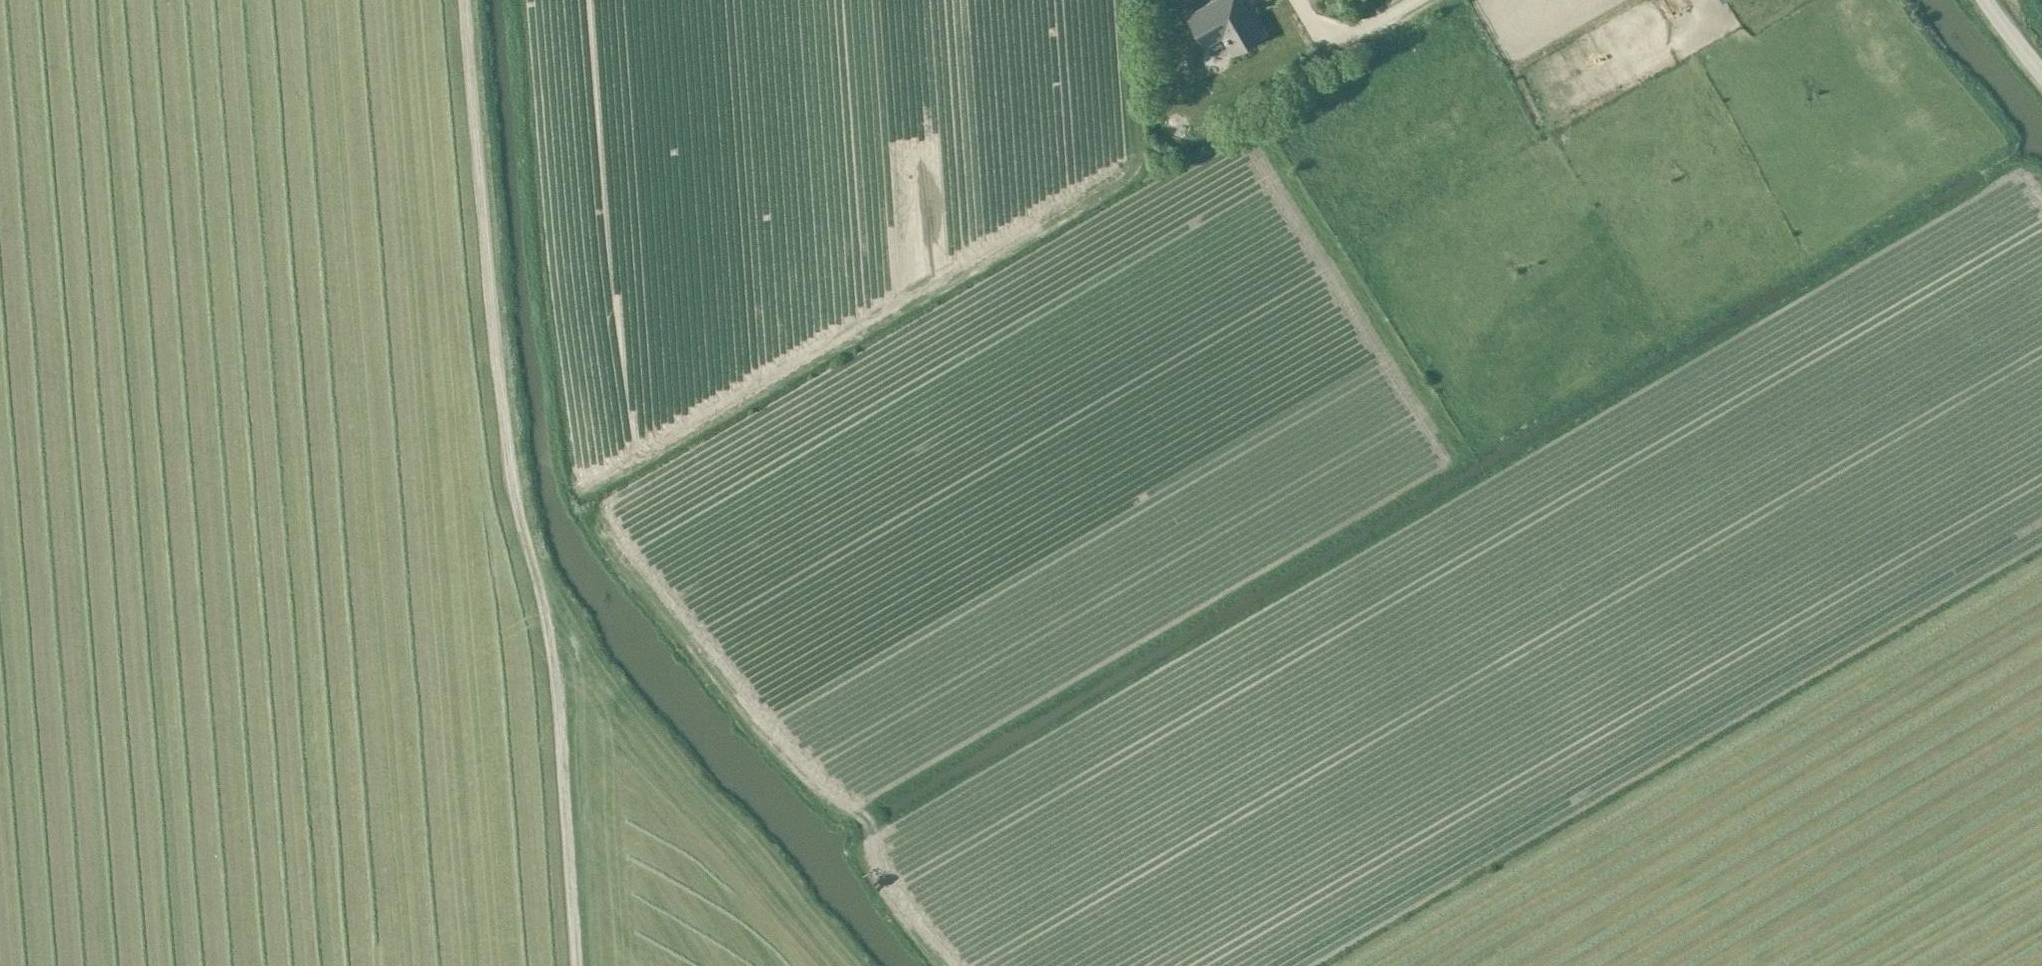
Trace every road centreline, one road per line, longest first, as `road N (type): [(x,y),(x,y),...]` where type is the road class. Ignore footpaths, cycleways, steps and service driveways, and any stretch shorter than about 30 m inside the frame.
road 1 (track): [(459,0),(511,531),(530,602),(560,965)]

